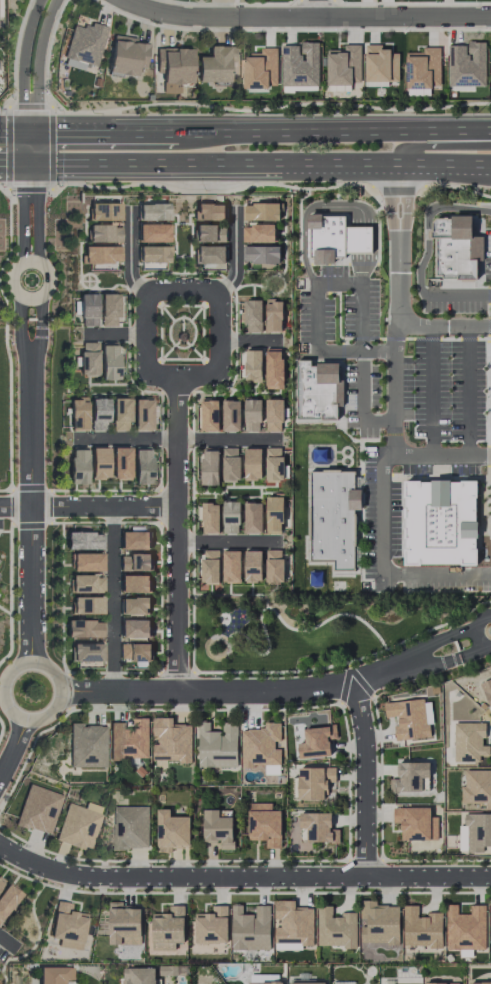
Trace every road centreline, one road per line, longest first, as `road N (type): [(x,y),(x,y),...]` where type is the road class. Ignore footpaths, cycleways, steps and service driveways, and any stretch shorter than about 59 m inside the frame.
road 1 (residential): [(490,876),(136,879),(62,874),(0,847)]
road 2 (residential): [(123,0),(196,18),(490,18)]
road 3 (residential): [(407,665),(318,687),(57,691)]
road 4 (residential): [(143,290),(144,373),(219,373),(218,290),(143,290)]
road 5 (residential): [(180,689),(178,373)]
road 6 (secondary): [(490,128),(182,131)]
road 7 (residential): [(29,664),(29,356)]
road 8 (secondary): [(173,167),(400,166)]
road 9 (residential): [(365,877),(364,739),(352,683)]
road 10 (residential): [(0,507),(179,507)]
road 11 (residential): [(37,165),(38,55),(54,0)]
road 12 (residential): [(39,0),(22,64),(21,164)]
road 13 (residential): [(47,670),(29,664),(10,673),(6,705),(25,718),(45,714),(57,691),(47,670)]
road 14 (secondary): [(182,131),(36,135)]
road 15 (secondary): [(37,165),(173,167)]
road 16 (residential): [(33,262),(10,276),(11,289),(26,300),(47,289),(46,272),(33,262)]

